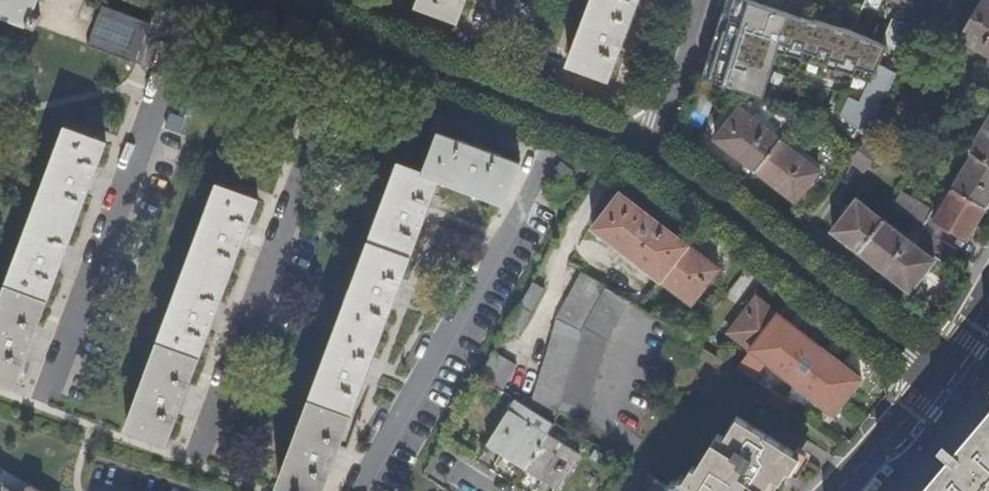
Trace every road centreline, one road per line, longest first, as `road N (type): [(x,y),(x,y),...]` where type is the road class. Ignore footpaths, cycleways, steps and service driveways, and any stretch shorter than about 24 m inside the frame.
road 1 (residential): [(344,35),(189,464)]
road 2 (residential): [(185,0),(38,408)]
road 3 (residential): [(565,115),(539,177),(378,460)]
road 4 (residential): [(939,371),(646,149)]
road 5 (residential): [(646,149),(698,0)]
road 6 (residential): [(939,371),(842,490)]
road 7 (residential): [(474,82),(344,35)]

